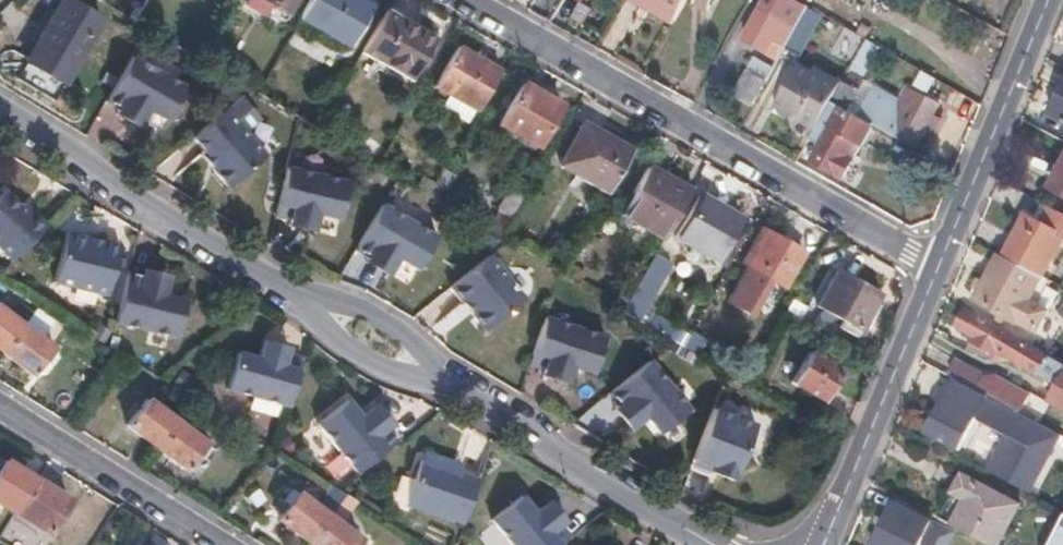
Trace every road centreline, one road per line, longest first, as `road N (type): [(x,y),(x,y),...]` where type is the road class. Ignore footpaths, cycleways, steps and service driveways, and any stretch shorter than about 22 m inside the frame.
road 1 (residential): [(466,0),(935,266)]
road 2 (residential): [(0,113),(311,305)]
road 3 (tertiary): [(820,544),(935,266)]
road 4 (tertiary): [(935,266),(1047,0)]
road 5 (residential): [(707,532),(474,396)]
road 6 (residential): [(0,405),(224,544)]
road 7 (residential): [(311,305),(351,353),(409,383),(474,396)]
road 8 (residential): [(474,396),(420,344),(366,318),(311,305)]

